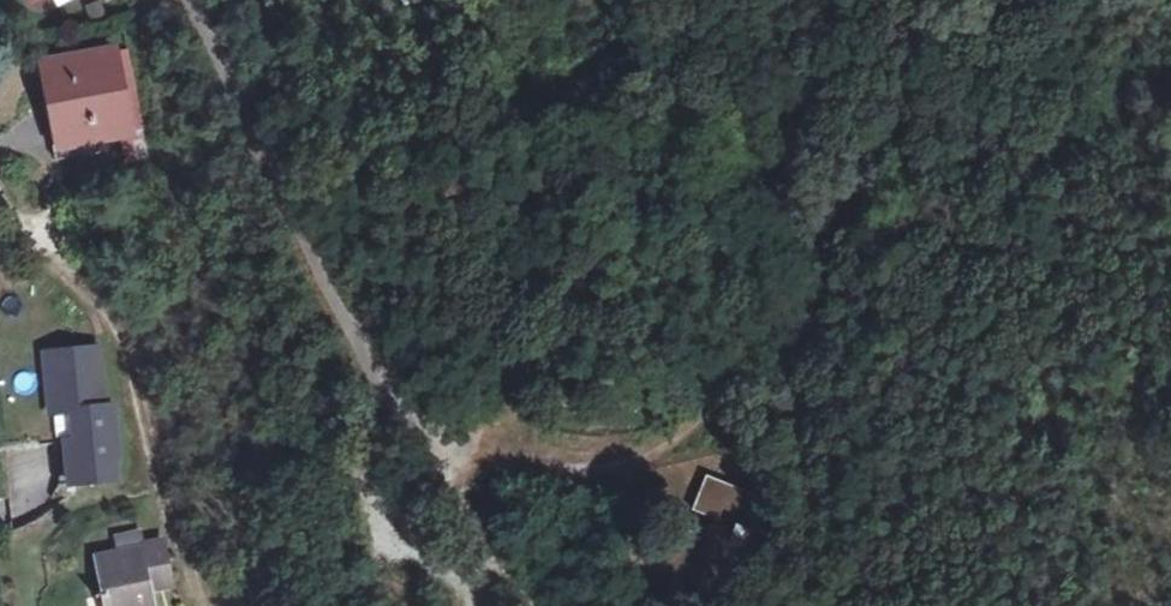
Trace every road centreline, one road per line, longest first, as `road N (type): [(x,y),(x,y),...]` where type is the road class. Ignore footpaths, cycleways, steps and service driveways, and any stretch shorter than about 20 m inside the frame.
road 1 (track): [(537,605),(502,566),(461,494),(458,463)]

